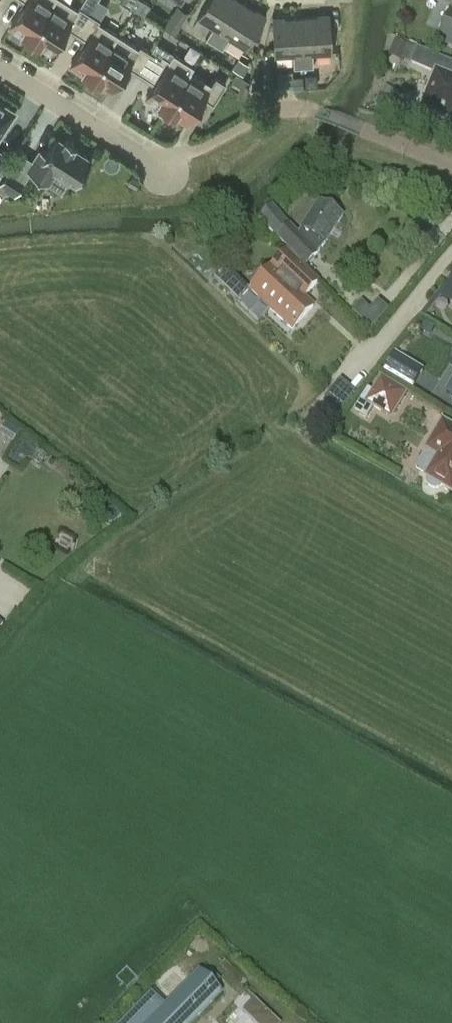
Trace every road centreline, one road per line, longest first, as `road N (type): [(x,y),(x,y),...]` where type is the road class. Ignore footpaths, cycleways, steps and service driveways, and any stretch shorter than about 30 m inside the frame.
road 1 (residential): [(315,111),(275,110),(190,152),(139,155),(0,69)]

